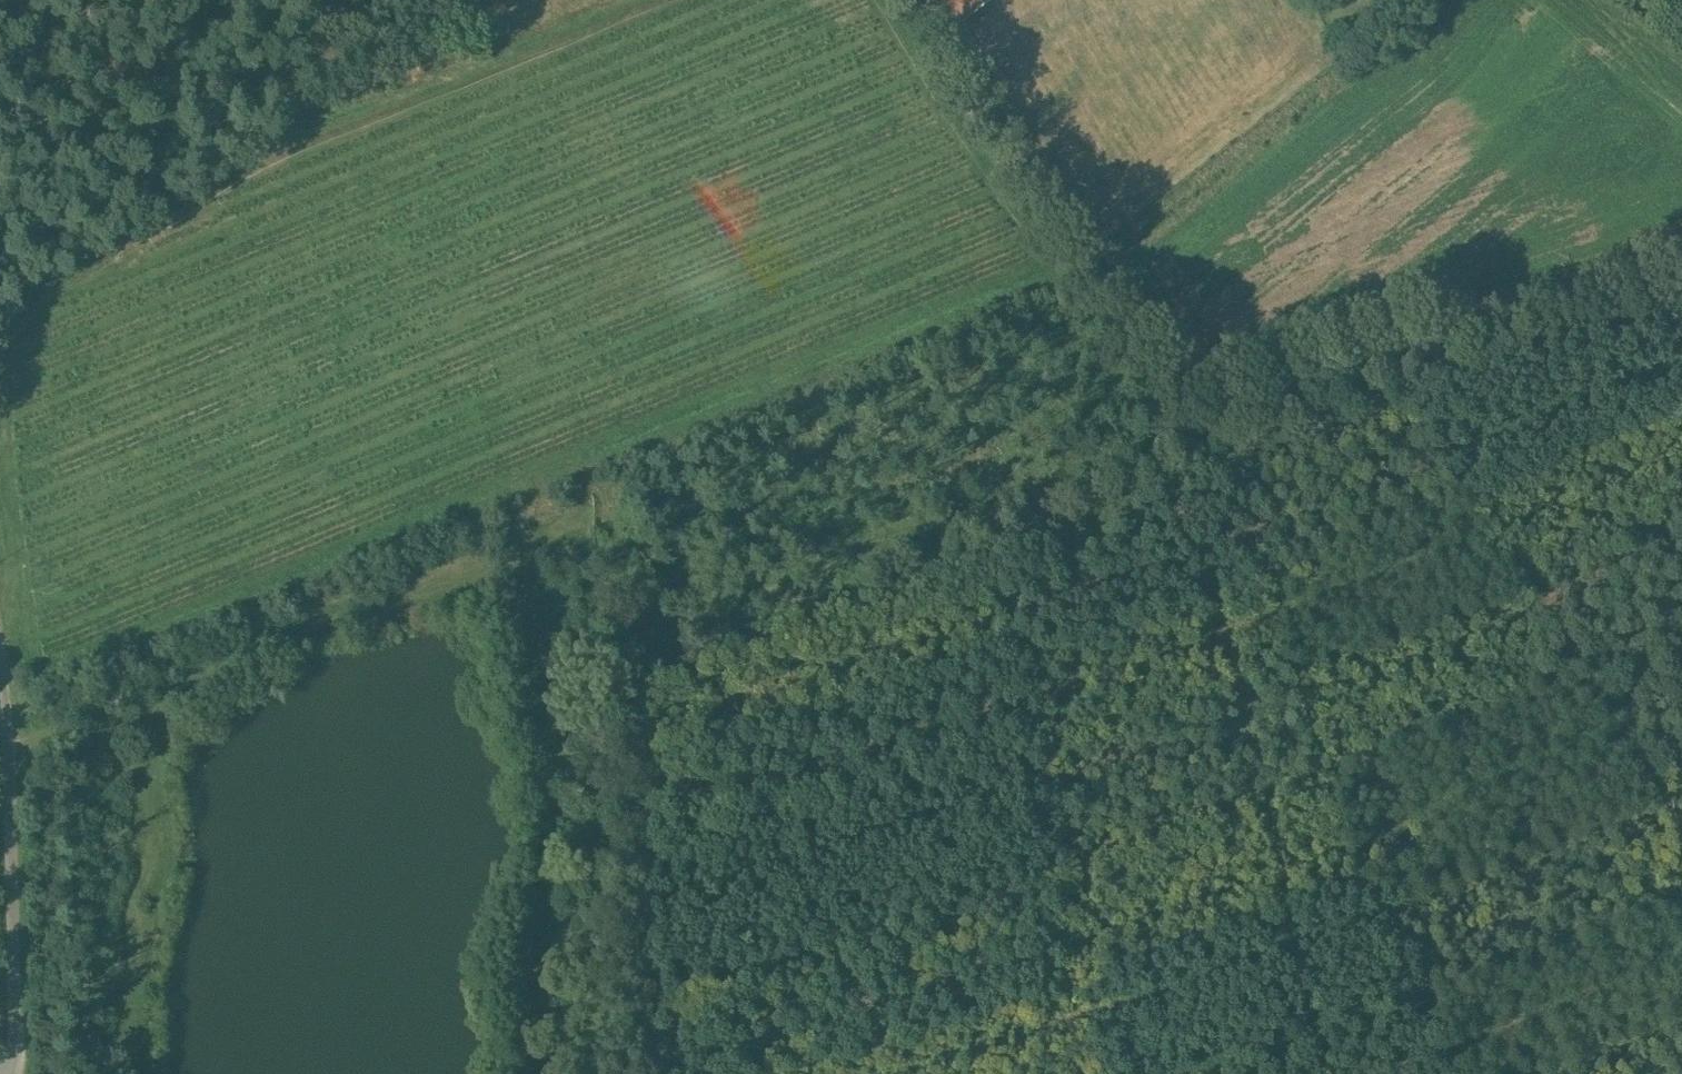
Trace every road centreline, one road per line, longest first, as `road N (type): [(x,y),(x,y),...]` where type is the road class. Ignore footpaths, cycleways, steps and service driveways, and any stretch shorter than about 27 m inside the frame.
road 1 (unclassified): [(0,689),(16,1044),(9,1073)]

